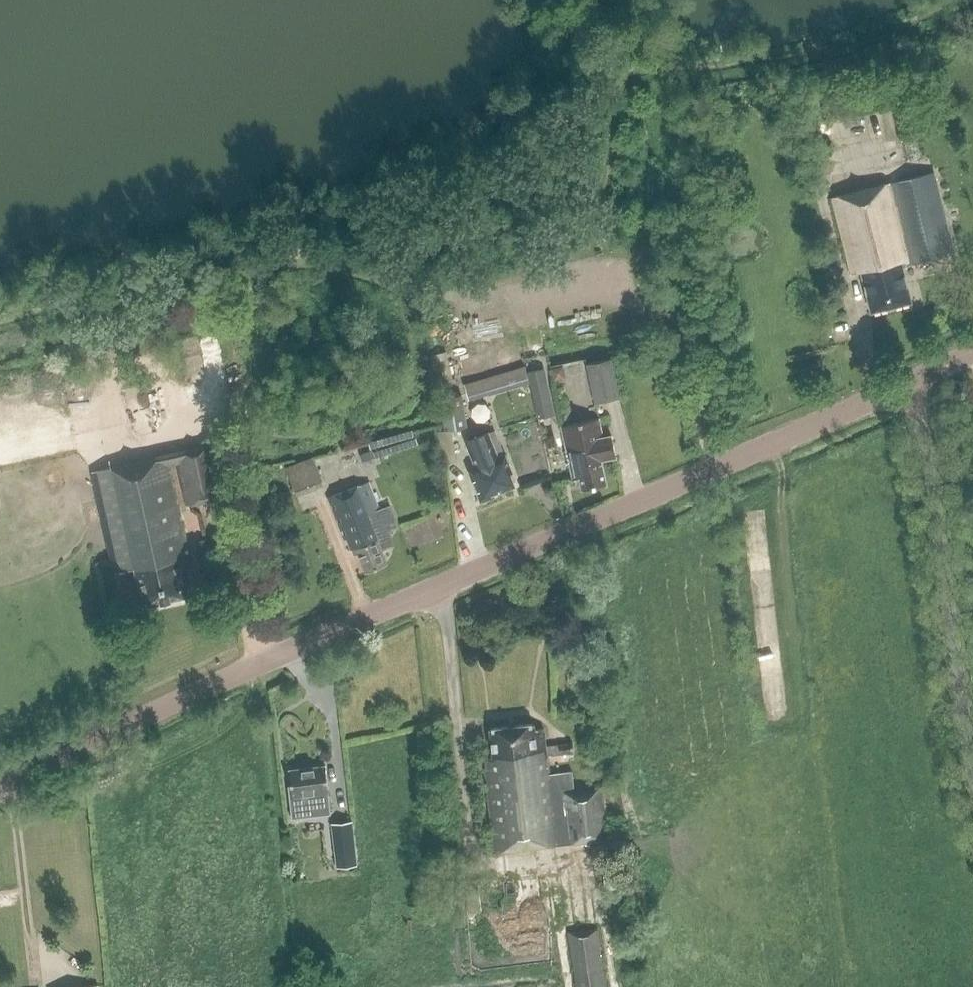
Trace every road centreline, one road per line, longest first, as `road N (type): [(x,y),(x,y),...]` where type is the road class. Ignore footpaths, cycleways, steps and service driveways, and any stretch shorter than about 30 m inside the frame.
road 1 (tertiary): [(0,779),(906,383)]
road 2 (unclassified): [(906,383),(924,445),(972,776)]

